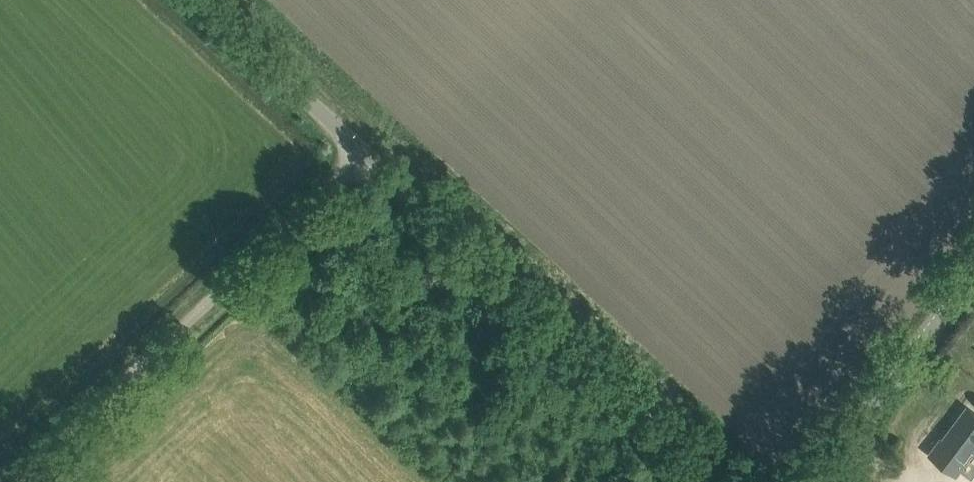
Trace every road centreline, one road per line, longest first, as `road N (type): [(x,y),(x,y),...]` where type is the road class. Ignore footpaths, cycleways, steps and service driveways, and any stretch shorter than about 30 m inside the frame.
road 1 (unclassified): [(719,481),(354,150)]
road 2 (unclassified): [(0,481),(354,150)]
road 3 (unclassified): [(821,481),(973,275)]
road 4 (unclassified): [(354,150),(197,0)]

